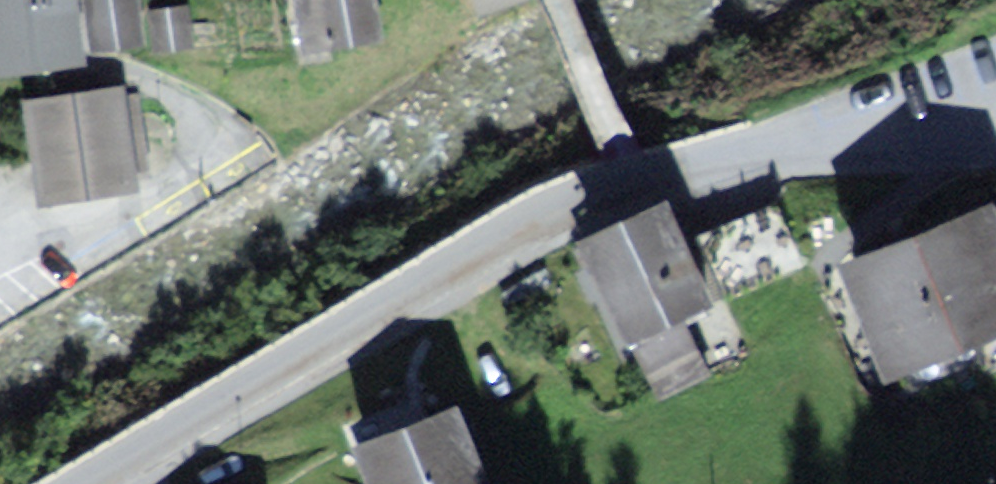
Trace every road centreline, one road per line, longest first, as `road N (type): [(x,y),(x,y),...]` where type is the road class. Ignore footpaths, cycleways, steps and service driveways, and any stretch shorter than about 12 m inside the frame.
road 1 (tertiary): [(115,483),(634,185)]
road 2 (unclassified): [(995,150),(801,152),(634,185)]

